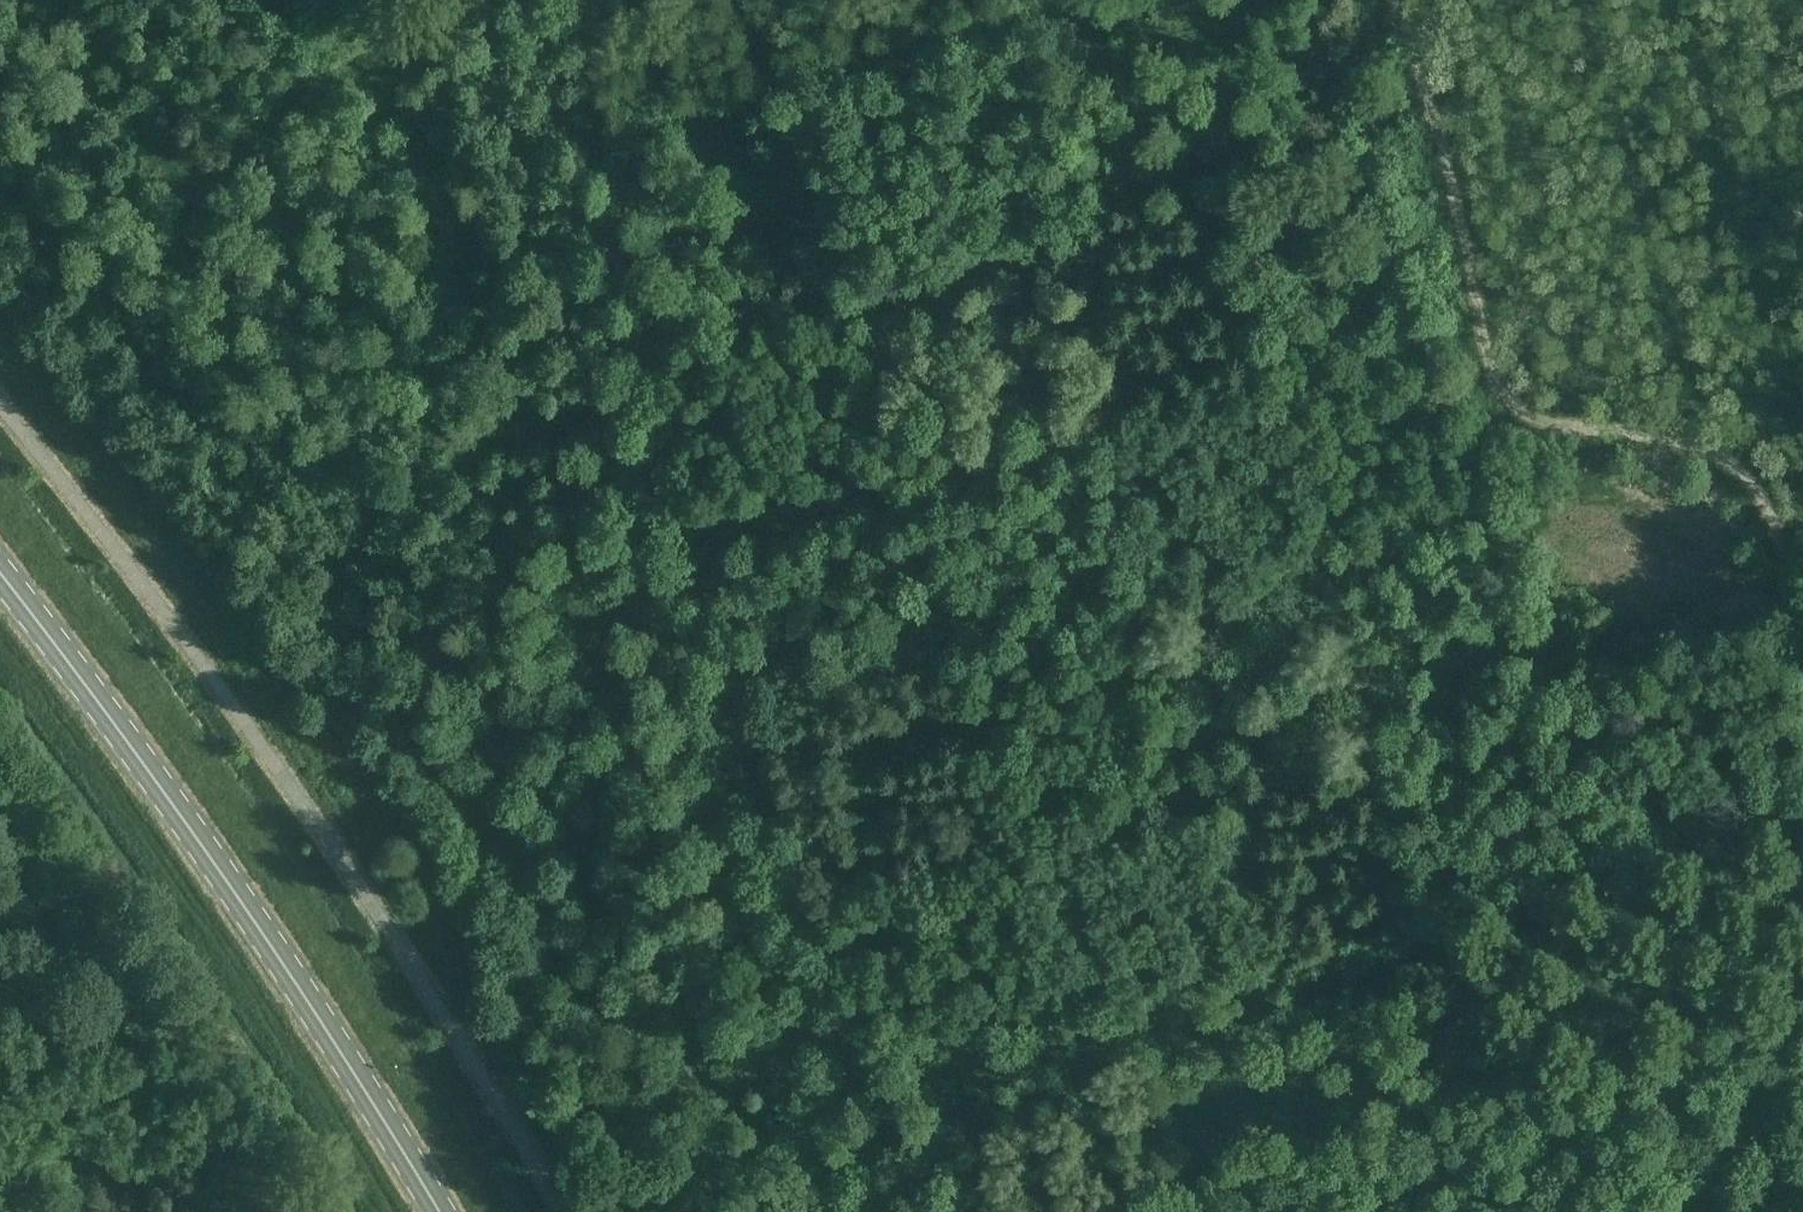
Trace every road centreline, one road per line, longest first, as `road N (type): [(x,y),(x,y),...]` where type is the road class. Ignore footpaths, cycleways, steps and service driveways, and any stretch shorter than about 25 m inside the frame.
road 1 (track): [(1399,0),(1492,384),(1552,437),(1633,440),(1757,470),(1802,635)]
road 2 (secondary): [(0,584),(242,908),(440,1211)]
road 3 (track): [(1802,899),(1732,1110),(1663,1211)]

